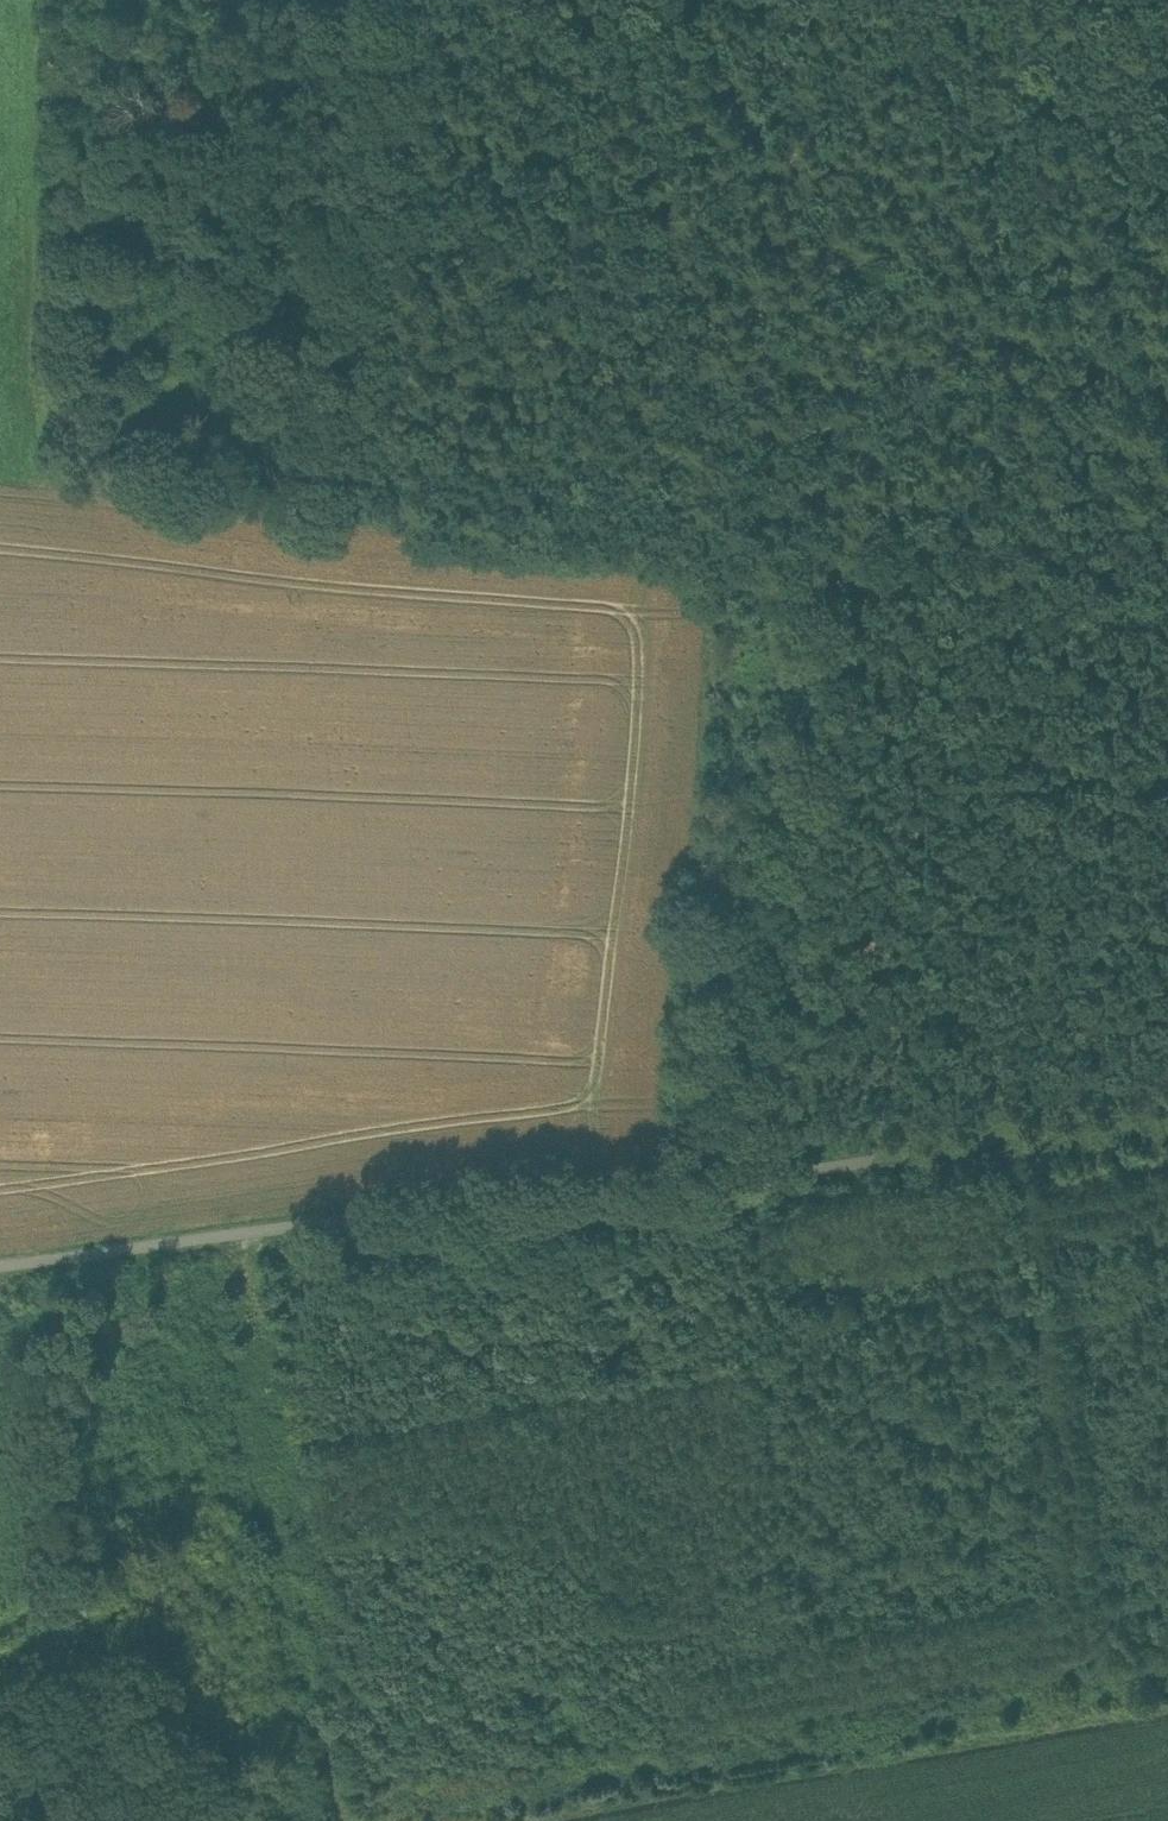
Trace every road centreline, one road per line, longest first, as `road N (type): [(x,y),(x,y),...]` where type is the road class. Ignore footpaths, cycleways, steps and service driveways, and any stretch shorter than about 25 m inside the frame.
road 1 (track): [(700,1180),(745,1134),(1167,1023)]

